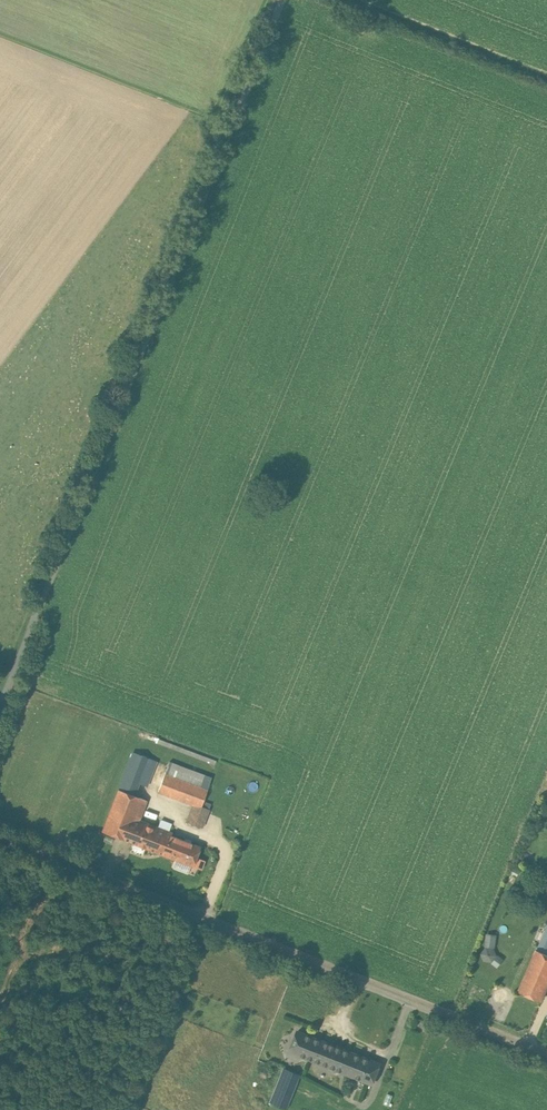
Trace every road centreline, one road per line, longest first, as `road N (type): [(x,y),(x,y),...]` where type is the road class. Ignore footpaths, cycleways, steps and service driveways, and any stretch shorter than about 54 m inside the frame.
road 1 (unclassified): [(285,0),(0,713)]
road 2 (unclassified): [(546,1056),(0,836)]
road 3 (track): [(354,0),(546,77)]

